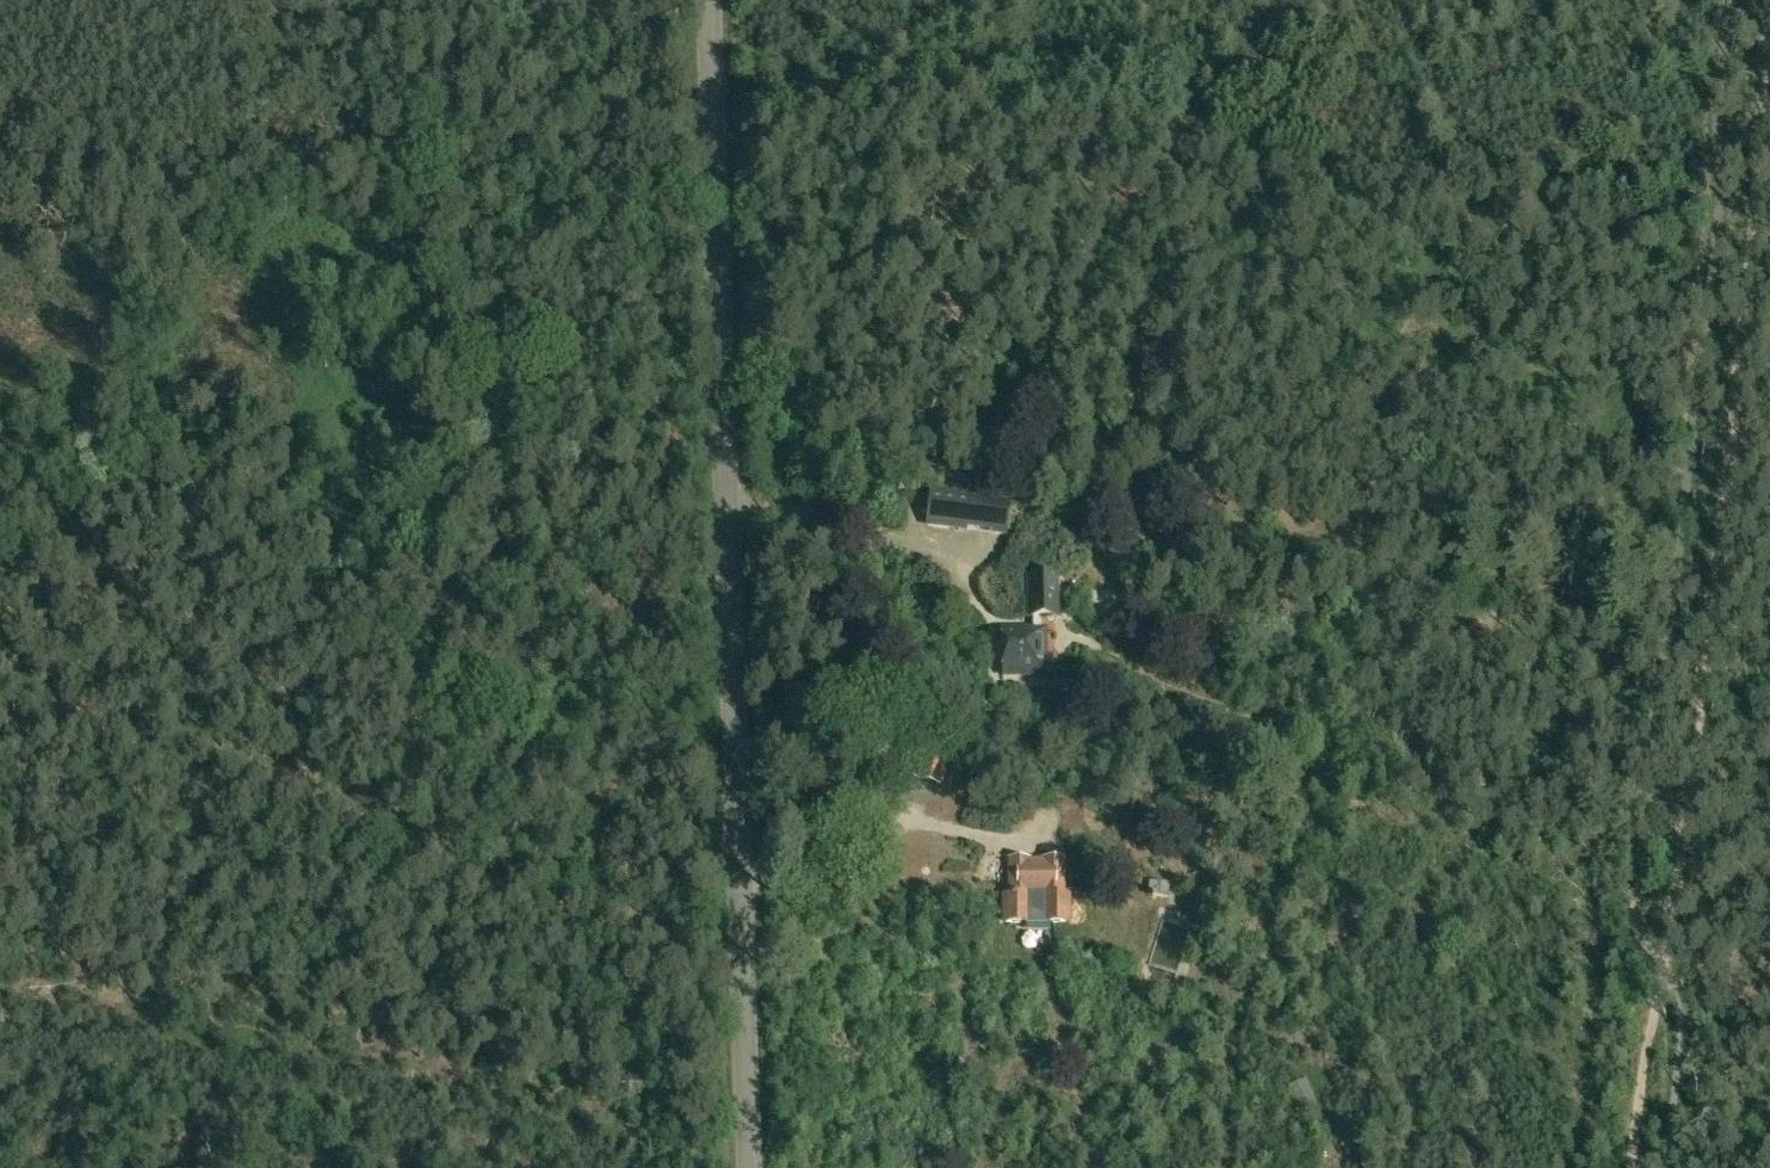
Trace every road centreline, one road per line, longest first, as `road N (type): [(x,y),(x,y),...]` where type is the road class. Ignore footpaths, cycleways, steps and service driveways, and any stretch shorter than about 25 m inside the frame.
road 1 (track): [(1757,0),(1745,366),(1637,1167)]
road 2 (unclassified): [(750,1167),(735,245),(713,0)]

